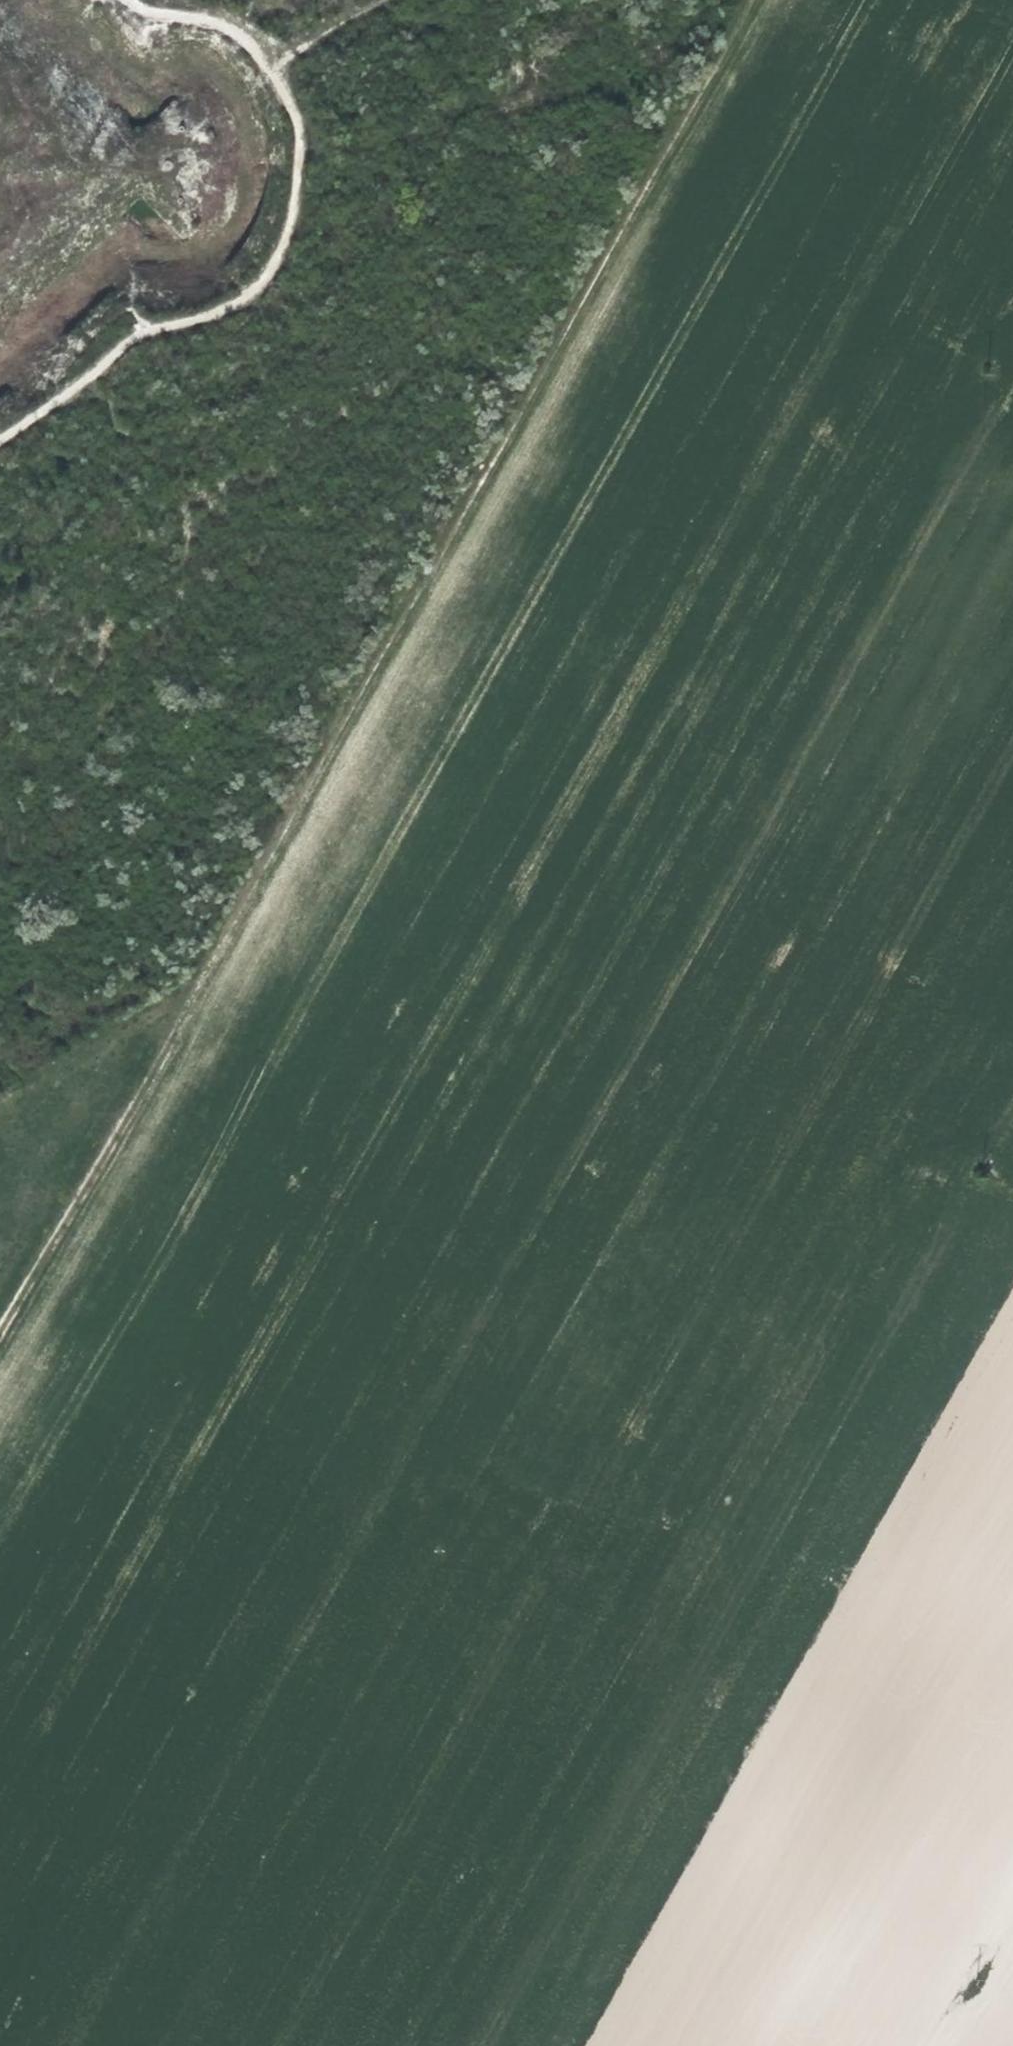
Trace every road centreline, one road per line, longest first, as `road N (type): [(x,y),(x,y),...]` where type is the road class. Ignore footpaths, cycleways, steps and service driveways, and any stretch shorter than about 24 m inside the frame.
road 1 (track): [(0,1335),(757,0)]
road 2 (track): [(130,0),(140,10),(210,18),(269,69),(300,130),(286,235),(237,307),(148,328),(0,465)]
road 3 (track): [(269,69),(378,0)]

